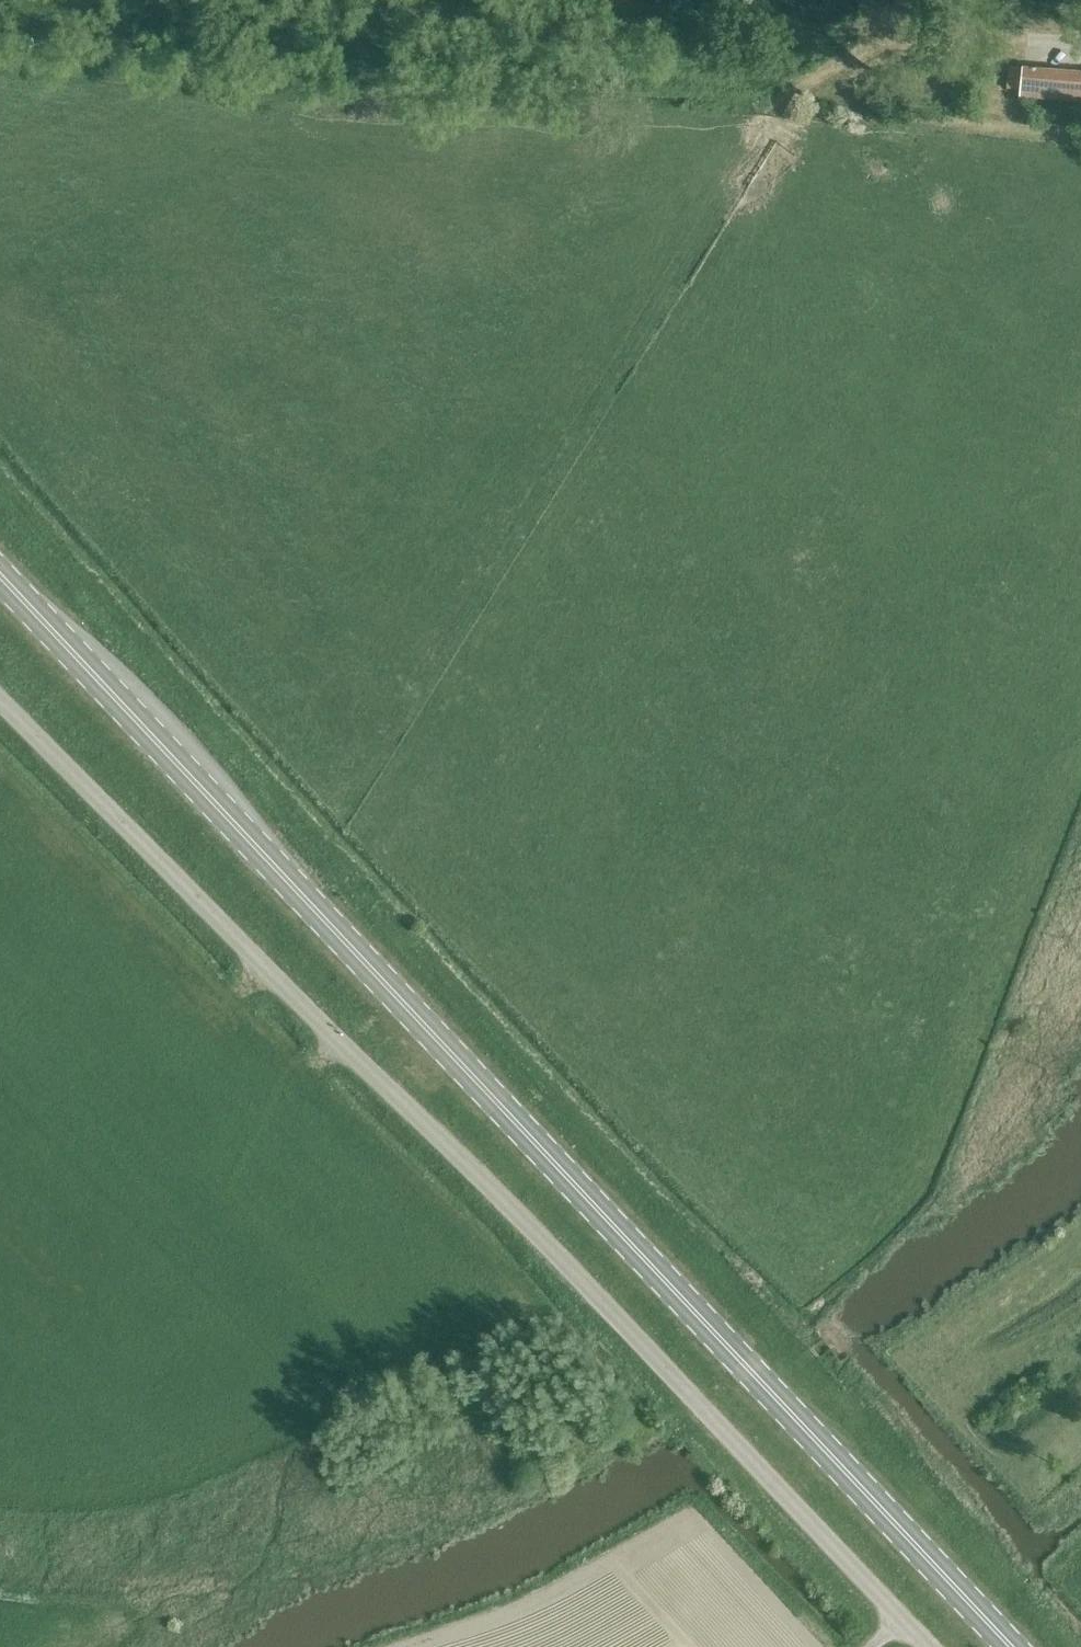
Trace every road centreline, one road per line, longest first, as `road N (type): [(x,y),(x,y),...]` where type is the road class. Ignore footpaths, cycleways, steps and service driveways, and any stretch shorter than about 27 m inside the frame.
road 1 (primary): [(1011,1646),(0,576)]
road 2 (unclassified): [(927,1646),(582,1281),(0,699)]

